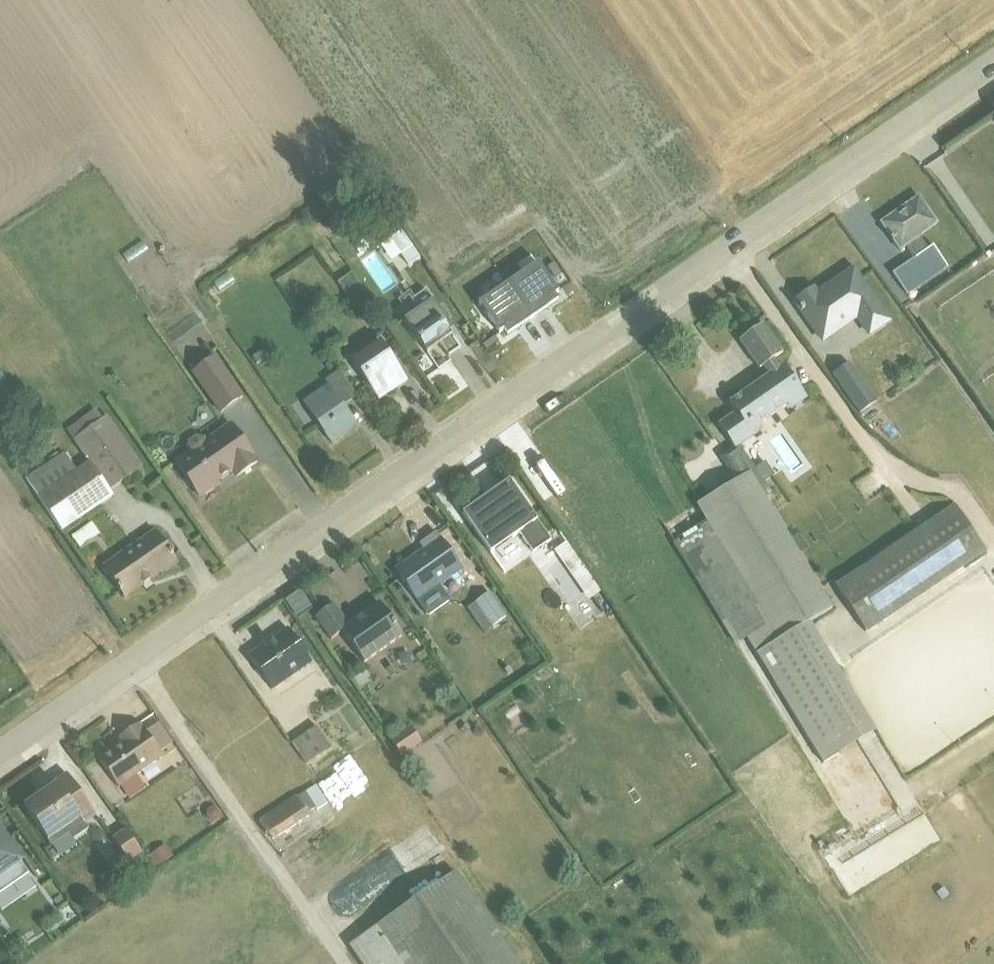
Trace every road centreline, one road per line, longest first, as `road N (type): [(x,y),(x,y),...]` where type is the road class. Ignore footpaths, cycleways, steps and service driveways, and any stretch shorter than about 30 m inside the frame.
road 1 (tertiary): [(139,664),(993,69)]
road 2 (unclassified): [(139,664),(345,963)]
road 3 (tertiary): [(0,760),(139,664)]

